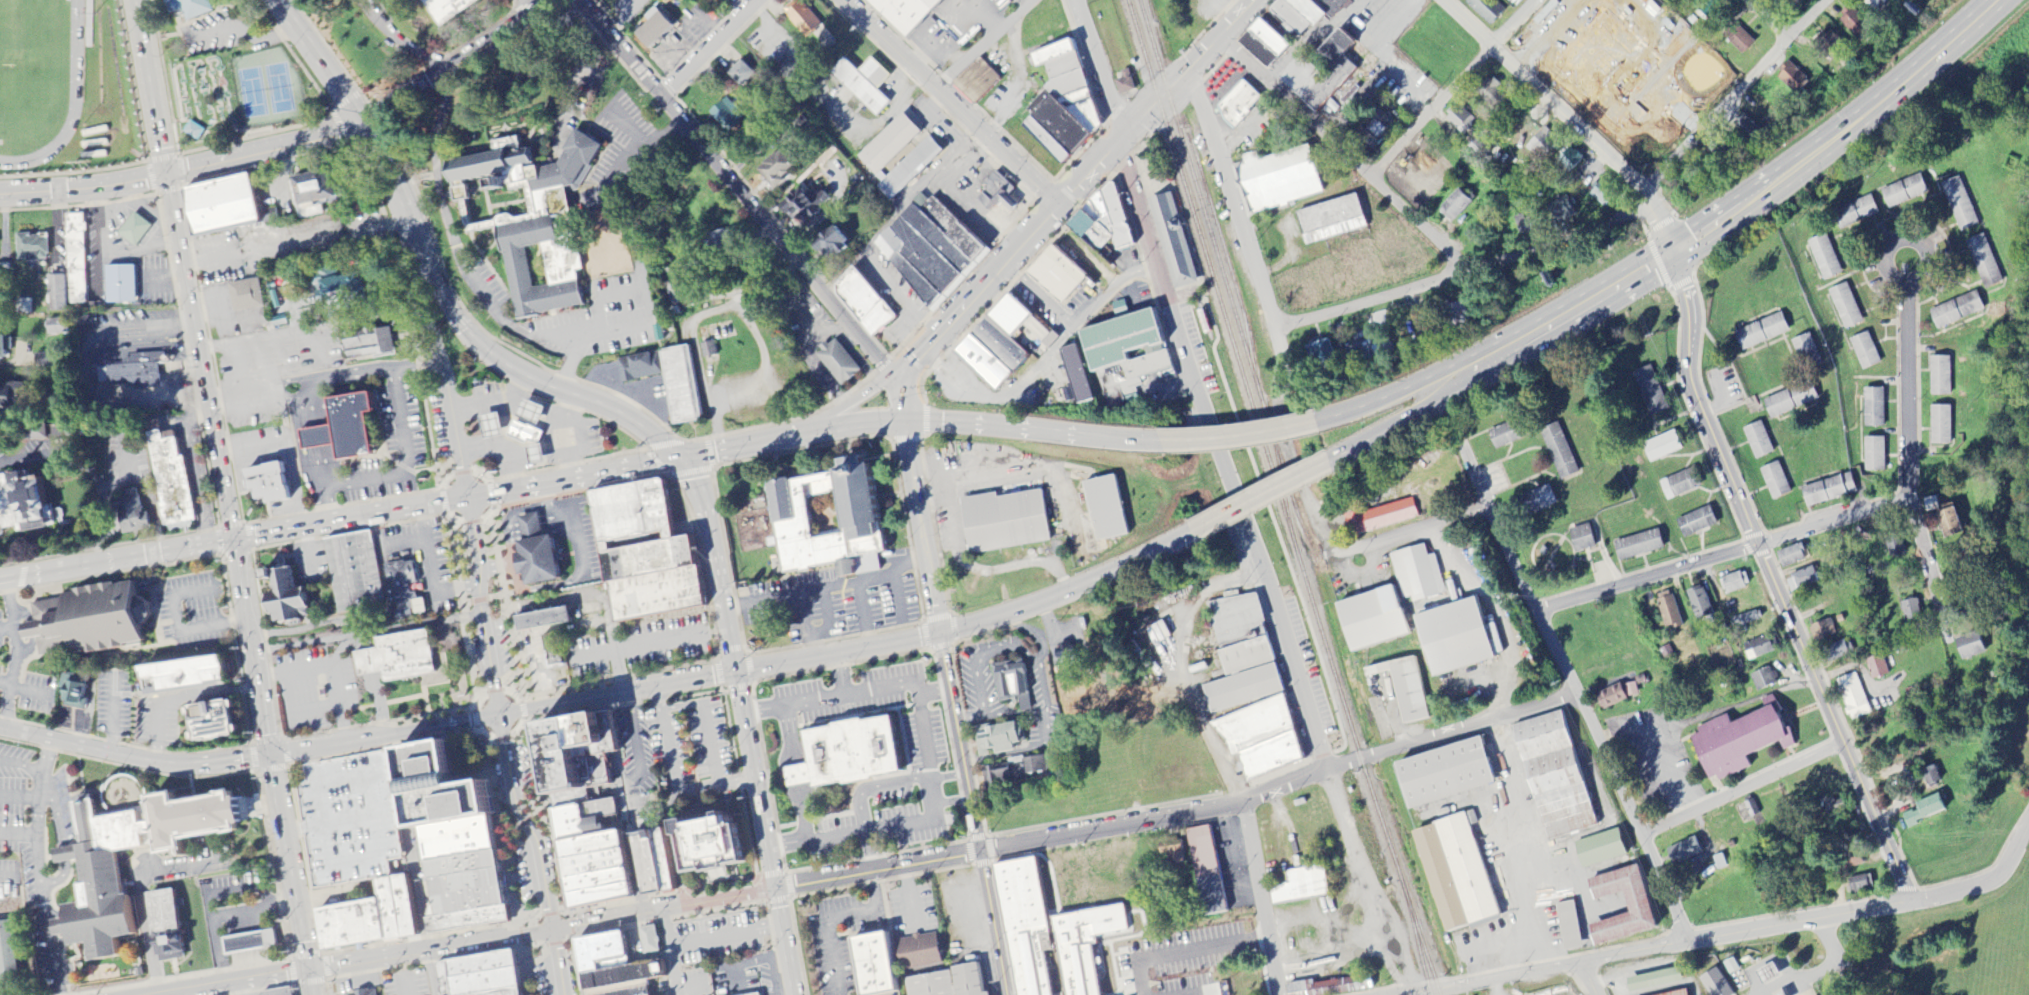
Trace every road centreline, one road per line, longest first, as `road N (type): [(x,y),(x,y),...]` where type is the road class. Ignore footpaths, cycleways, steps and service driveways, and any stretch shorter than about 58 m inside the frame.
road 1 (primary): [(134,0),(309,994)]
road 2 (residential): [(565,994),(538,846),(504,748),(507,712),(470,496),(408,243)]
road 3 (residential): [(1913,914),(1697,409),(1677,251)]
road 4 (residential): [(1274,328),(1604,234),(1829,0)]
road 5 (trunk): [(1468,374),(1677,251),(1816,153),(1997,0)]
road 6 (residential): [(1007,994),(907,420)]
road 7 (residential): [(679,905),(1245,804)]
road 8 (residential): [(1687,942),(1458,438)]
road 9 (primary): [(794,994),(696,453)]
road 10 (residential): [(1944,909),(1687,942),(1410,994)]
road 11 (residential): [(907,420),(884,365),(593,0)]
road 12 (residential): [(889,375),(1253,0)]
road 13 (residential): [(1329,774),(1179,339)]
road 14 (primary): [(507,712),(945,635)]
road 15 (tertiary): [(151,994),(552,930)]
road 16 (residential): [(1534,612),(1909,498)]
road 17 (tertiary): [(0,197),(135,181),(363,125)]
road 18 (primary): [(696,453),(669,449),(618,411),(507,365),(478,340),(408,243)]
road 19 (residential): [(1477,276),(1220,35)]
road 20 (residential): [(1677,251),(1646,192),(1443,0)]
road 21 (residential): [(1245,804),(1573,694)]
road 22 (primary): [(801,434),(470,496)]
road 23 (residential): [(1062,204),(844,0)]
road 24 (primary): [(408,243),(363,125),(277,0)]
road 25 (primary): [(0,728),(163,765),(270,755)]
road 26 (residential): [(1274,328),(1190,67)]
road 27 (trunk): [(945,635),(1189,530)]
road 28 (residential): [(1371,177),(1538,0)]
road 29 (primary): [(470,496),(232,541)]
road 30 (primary): [(270,755),(507,712)]
road 31 (residential): [(363,125),(550,0)]
road 32 (residential): [(1640,835),(1844,741)]
road 33 (residential): [(1909,498),(1903,291)]
road 34 (residential): [(1279,994),(1245,804)]
road 35 (residential): [(1179,339),(1128,158)]
road 36 (trunk): [(1085,437),(907,420)]
road 37 (primary): [(169,552),(0,582)]
road 38 (trunk): [(1325,462),(1468,374)]
road 39 (residential): [(1327,558),(1487,509)]
road 40 (residential): [(1903,291),(1887,283),(1880,258),(1897,238),(1915,238),(1932,254),(1933,270),(1925,284),(1903,291)]
road 41 (residential): [(1128,158),(1078,0)]
road 42 (trunk): [(1468,374),(1314,422)]
road 43 (trunk): [(1314,422),(1159,444)]
road 44 (trunk): [(1189,530),(1325,462)]
road 45 (residential): [(1909,498),(1951,637)]
road 46 (residential): [(663,95),(757,0)]
road 47 (residential): [(937,87),(1037,0)]
road 48 (residential): [(2028,827),(1994,883),(1944,909)]

